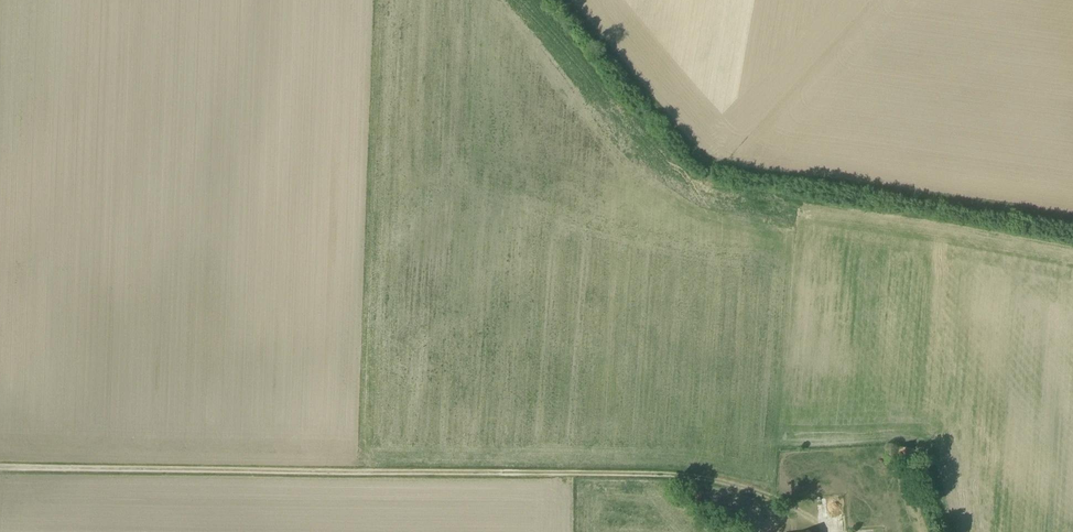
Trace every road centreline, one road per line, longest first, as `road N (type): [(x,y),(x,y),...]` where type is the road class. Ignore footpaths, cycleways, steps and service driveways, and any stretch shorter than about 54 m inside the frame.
road 1 (track): [(0,468),(693,478),(744,487),(812,515),(831,531)]

